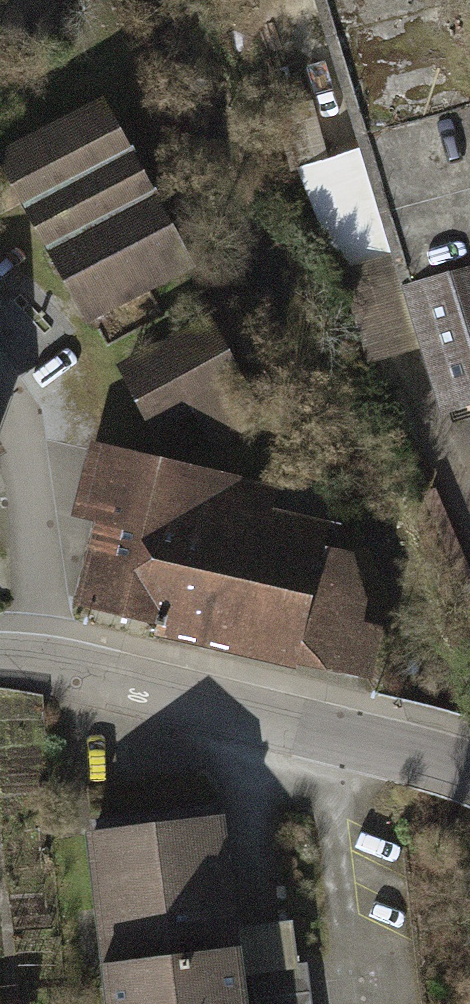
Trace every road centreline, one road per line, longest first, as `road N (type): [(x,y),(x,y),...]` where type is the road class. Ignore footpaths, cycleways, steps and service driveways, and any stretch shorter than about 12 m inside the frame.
road 1 (residential): [(0,659),(39,661),(469,779)]
road 2 (track): [(0,386),(19,417),(41,603),(39,661)]

